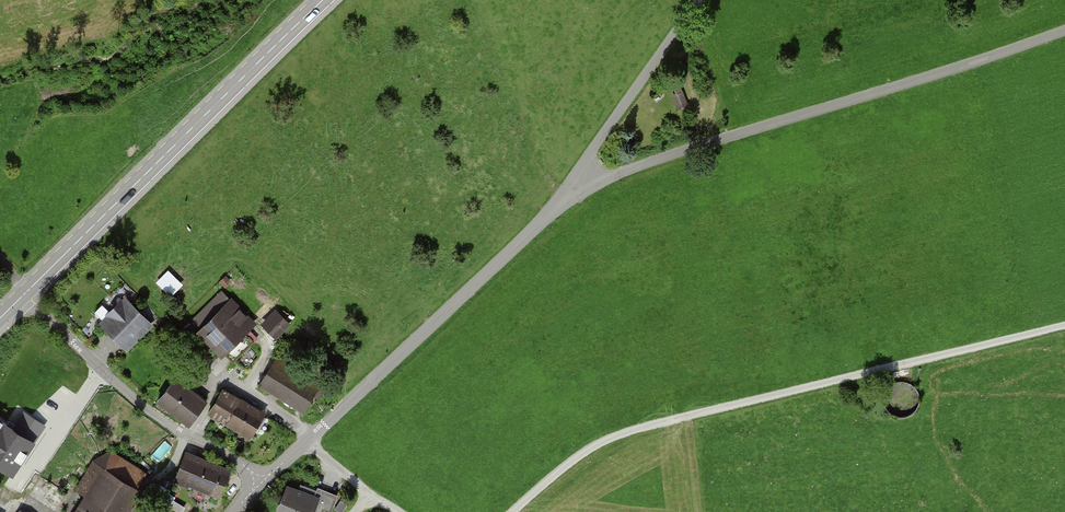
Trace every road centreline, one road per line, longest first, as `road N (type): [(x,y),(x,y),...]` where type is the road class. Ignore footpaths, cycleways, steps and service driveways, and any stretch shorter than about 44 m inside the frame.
road 1 (unclassified): [(261,483),(571,193),(1064,27)]
road 2 (track): [(515,511),(571,462),(626,434),(1064,327)]
road 3 (secondary): [(323,0),(25,294)]
road 4 (residential): [(261,483),(143,406),(25,294)]
road 5 (track): [(571,193),(699,0)]
road 6 (track): [(571,193),(540,164),(469,0)]

